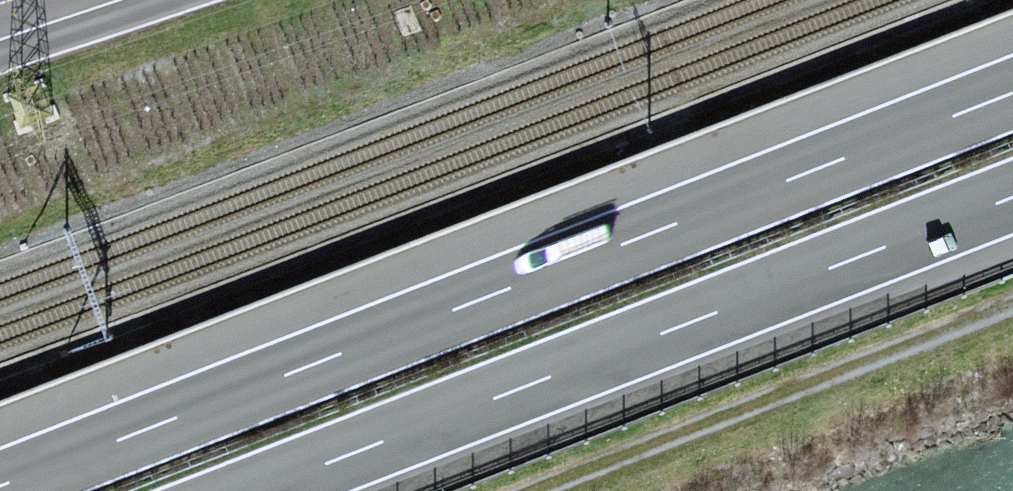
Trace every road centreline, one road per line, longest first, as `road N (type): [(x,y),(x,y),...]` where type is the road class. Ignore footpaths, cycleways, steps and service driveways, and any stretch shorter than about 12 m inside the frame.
road 1 (motorway): [(1012,92),(0,485)]
road 2 (motorway): [(260,490),(1012,198)]
road 3 (track): [(528,490),(1012,301)]

